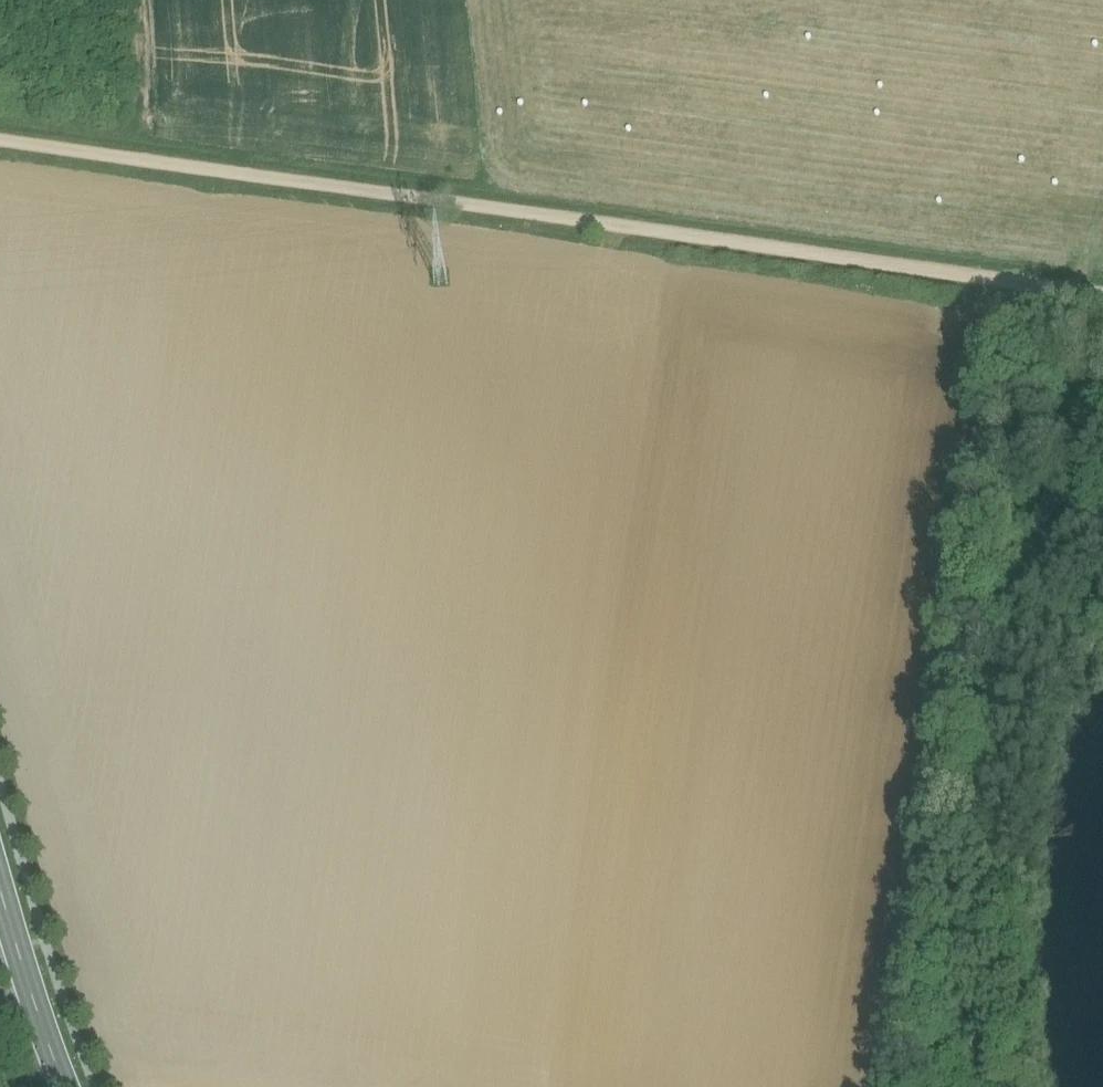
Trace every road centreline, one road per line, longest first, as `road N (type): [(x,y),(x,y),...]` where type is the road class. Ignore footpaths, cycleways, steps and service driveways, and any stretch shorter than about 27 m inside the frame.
road 1 (track): [(1102,293),(0,137)]
road 2 (tertiary): [(76,1086),(0,854)]

